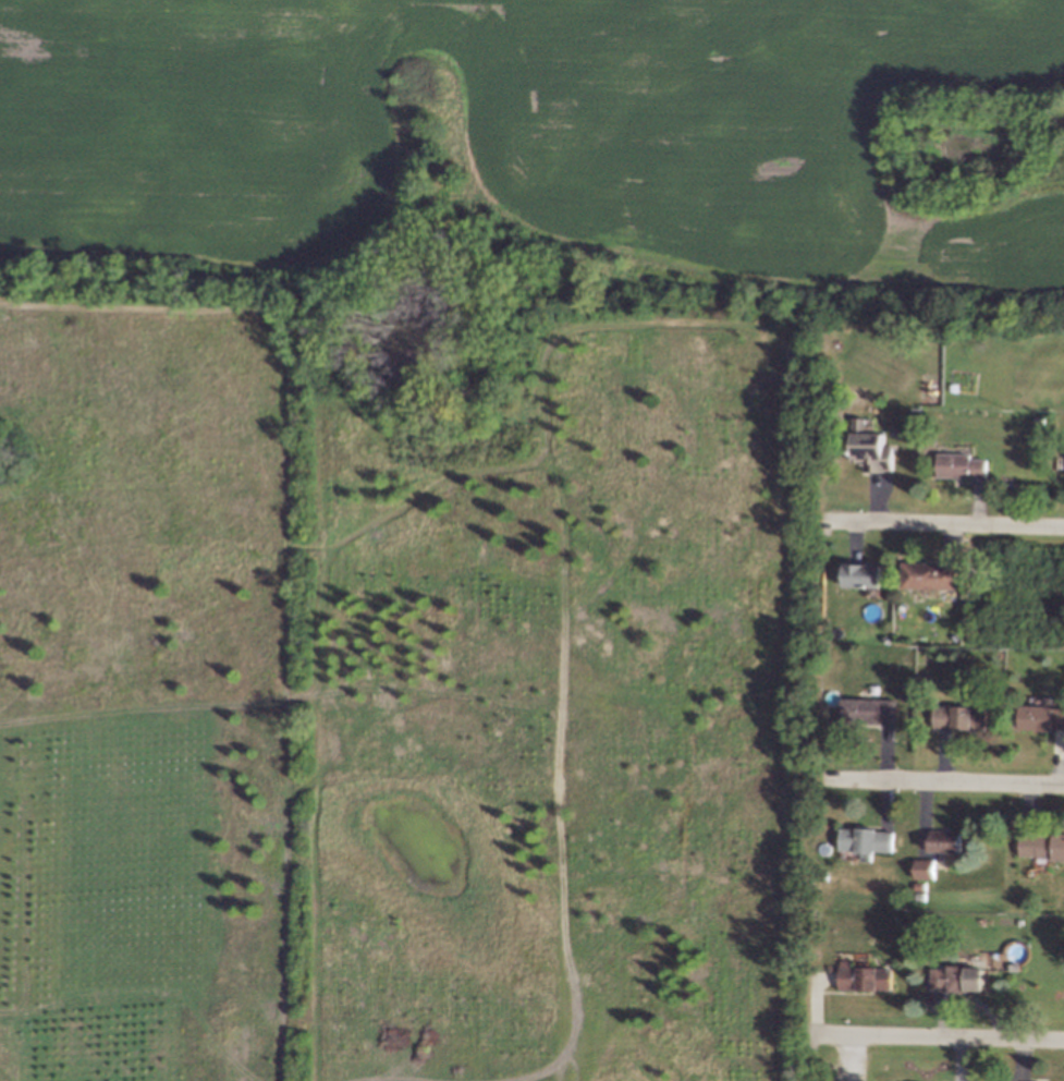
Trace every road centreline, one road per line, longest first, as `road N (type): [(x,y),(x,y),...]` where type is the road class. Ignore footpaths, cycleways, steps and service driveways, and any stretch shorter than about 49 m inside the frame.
road 1 (residential): [(812,1031),(1063,1038)]
road 2 (residential): [(828,521),(1063,526)]
road 3 (residential): [(831,776),(1063,783)]

